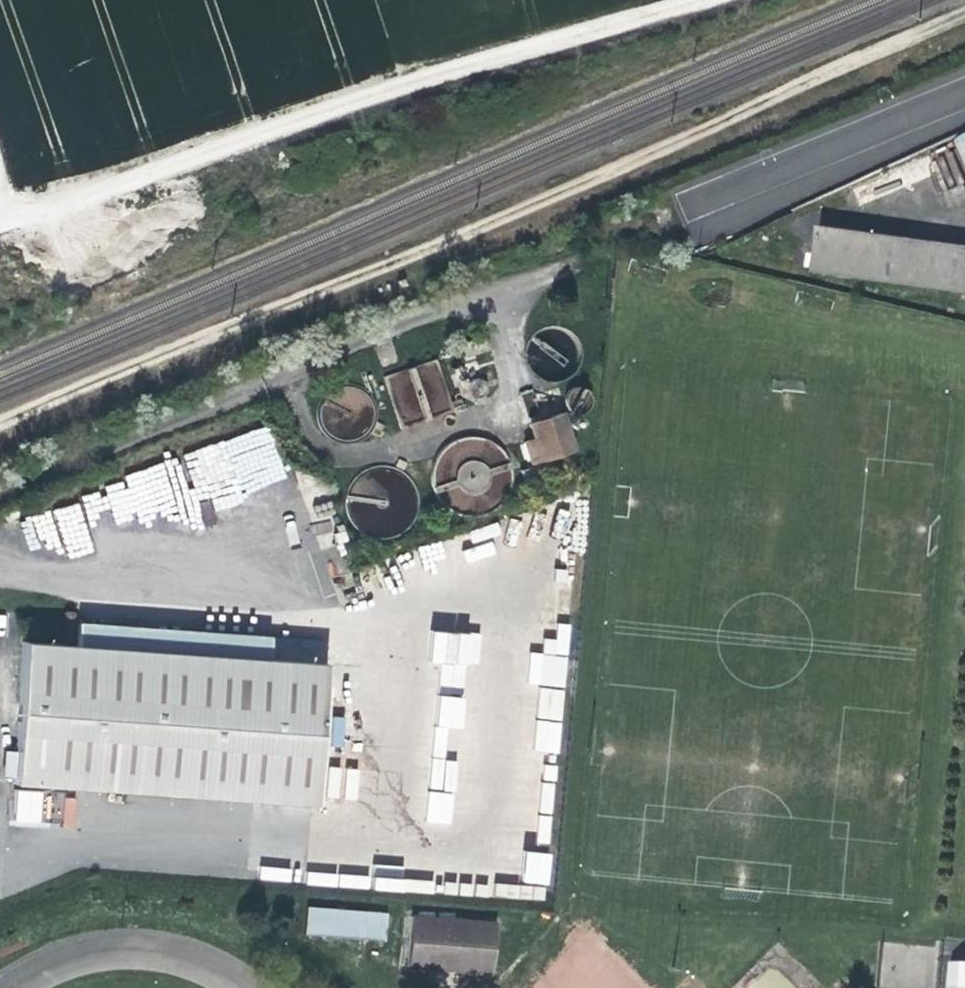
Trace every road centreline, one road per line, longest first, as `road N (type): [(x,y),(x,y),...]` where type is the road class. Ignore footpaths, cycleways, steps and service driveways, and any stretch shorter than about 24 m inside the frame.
road 1 (track): [(694,0),(371,91),(0,226)]

